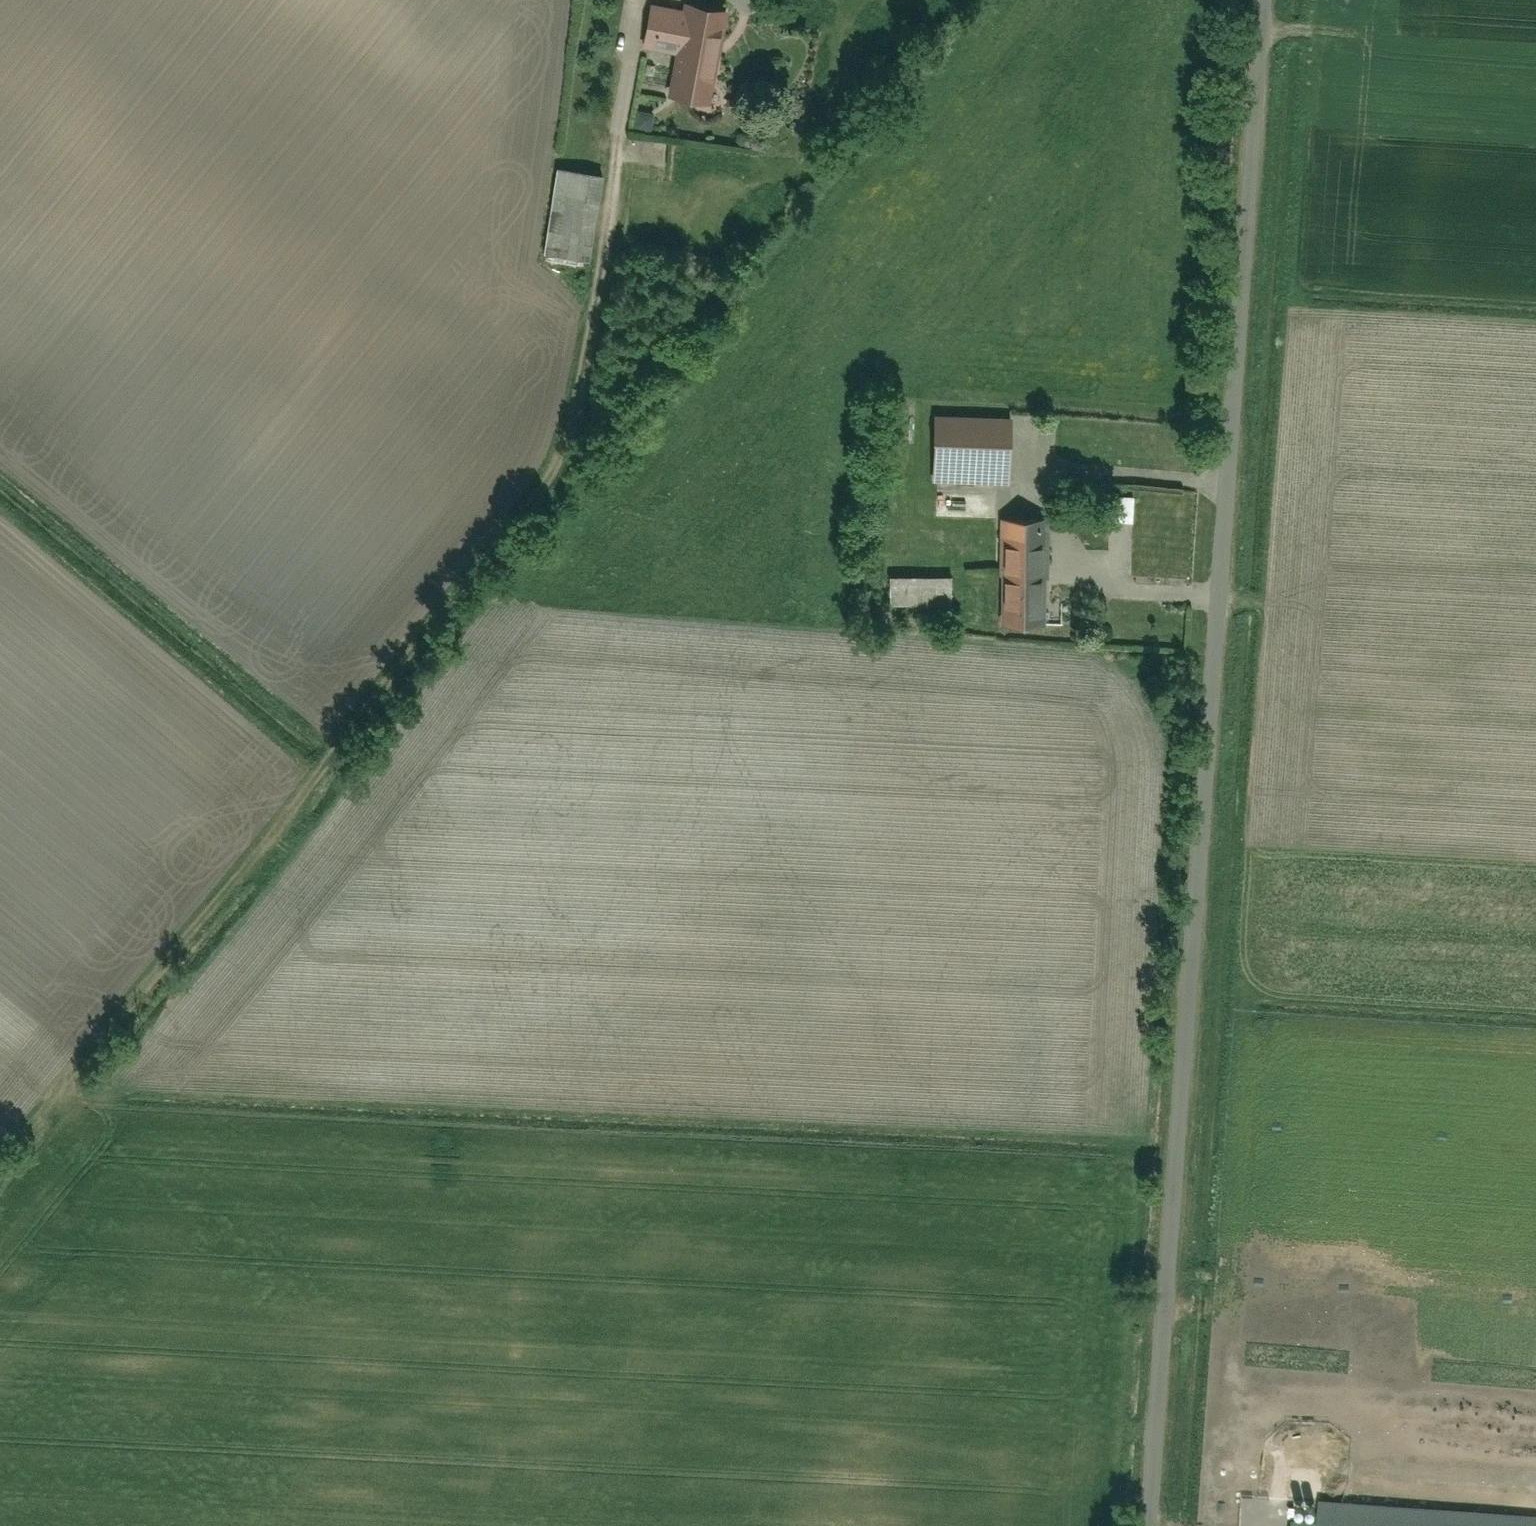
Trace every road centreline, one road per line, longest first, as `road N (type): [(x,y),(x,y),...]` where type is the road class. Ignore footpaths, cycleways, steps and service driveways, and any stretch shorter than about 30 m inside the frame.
road 1 (residential): [(1148,1525),(1261,0)]

